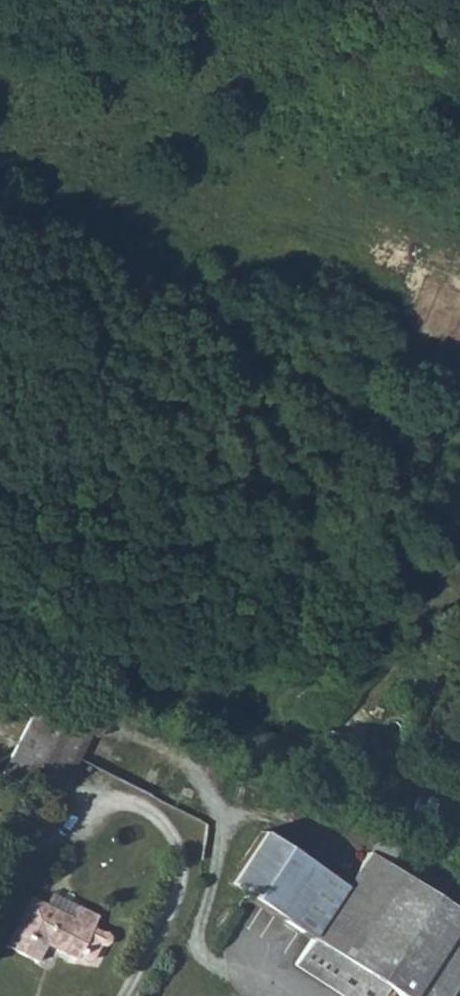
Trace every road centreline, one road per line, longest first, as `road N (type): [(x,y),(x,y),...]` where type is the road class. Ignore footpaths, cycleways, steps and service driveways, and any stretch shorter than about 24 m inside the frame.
road 1 (track): [(459,599),(412,618),(334,747),(459,798)]

